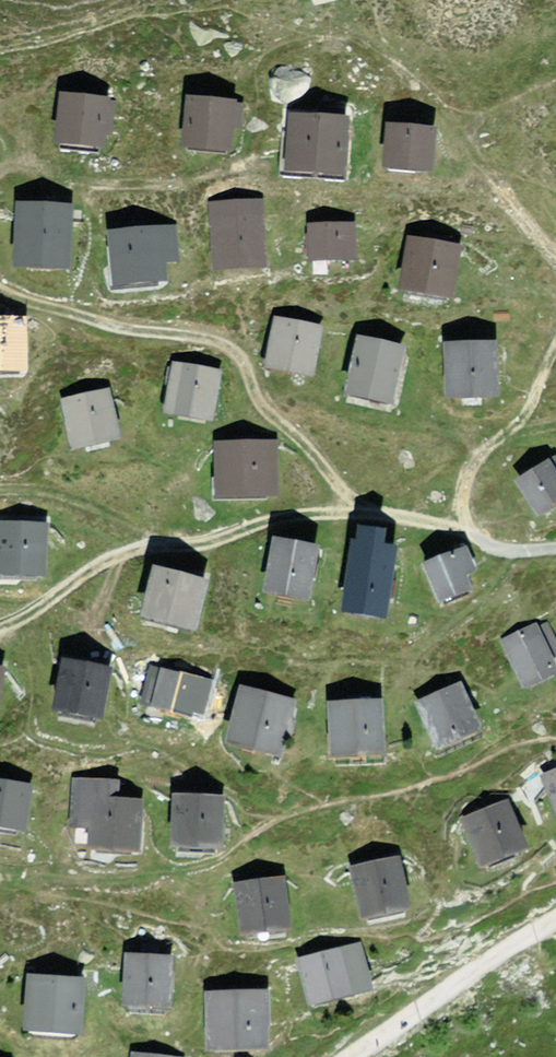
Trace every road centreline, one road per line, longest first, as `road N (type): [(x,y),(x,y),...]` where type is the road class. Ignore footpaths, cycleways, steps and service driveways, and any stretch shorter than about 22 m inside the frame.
road 1 (track): [(555,264),(497,201),(441,112),(408,97),(387,106),(266,109),(233,163),(174,187),(98,188),(12,170)]
road 2 (track): [(464,531),(359,518),(301,521),(201,553),(137,559),(98,573),(30,622),(0,632)]
road 3 (track): [(359,518),(297,439),(262,412),(240,362),(215,349),(88,326),(0,296)]
road 4 (track): [(555,919),(350,1056)]
road 5 (track): [(464,531),(463,490),(492,444),(523,420),(555,351)]

